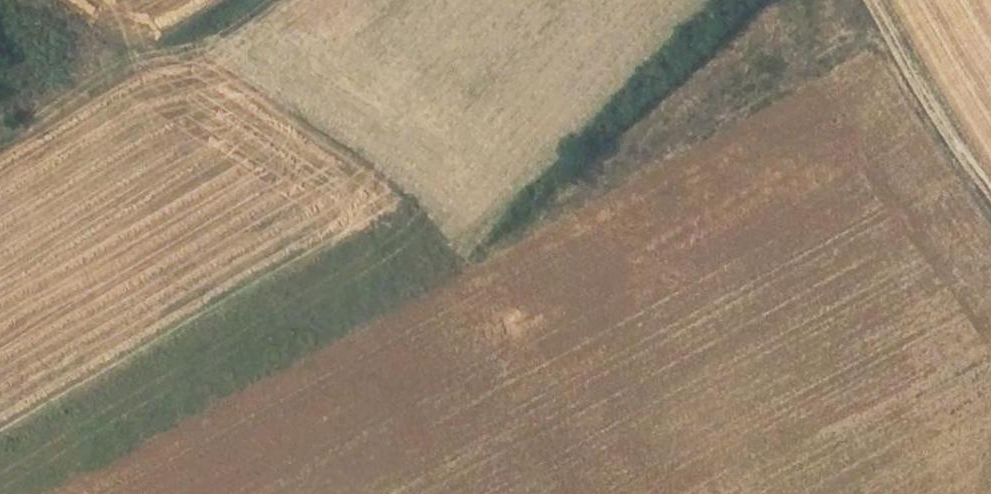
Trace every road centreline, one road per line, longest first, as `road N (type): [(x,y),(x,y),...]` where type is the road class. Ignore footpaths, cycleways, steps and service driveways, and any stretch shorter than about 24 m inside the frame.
road 1 (track): [(990,201),(941,134),(864,0)]

